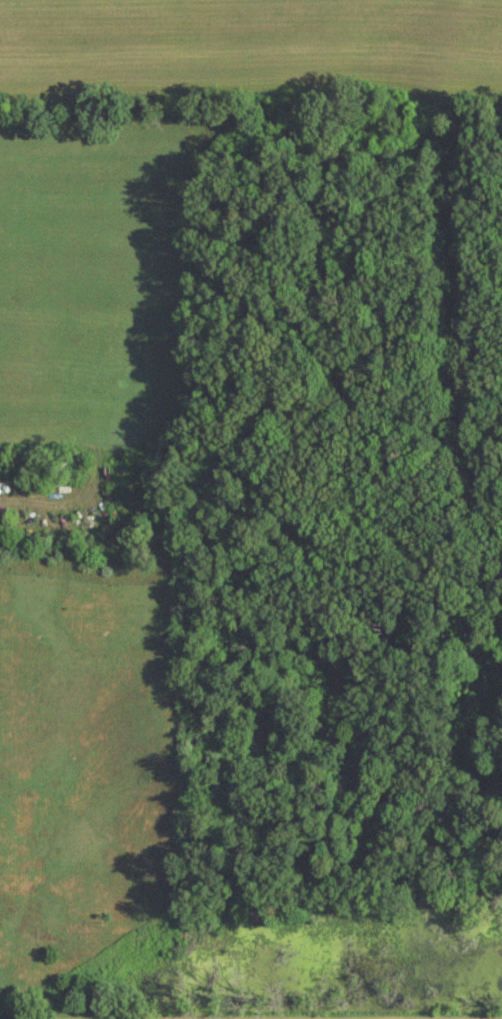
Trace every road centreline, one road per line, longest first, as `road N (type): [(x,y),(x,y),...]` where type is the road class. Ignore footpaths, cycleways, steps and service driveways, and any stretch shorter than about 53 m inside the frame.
road 1 (residential): [(357,1018),(501,1018)]

